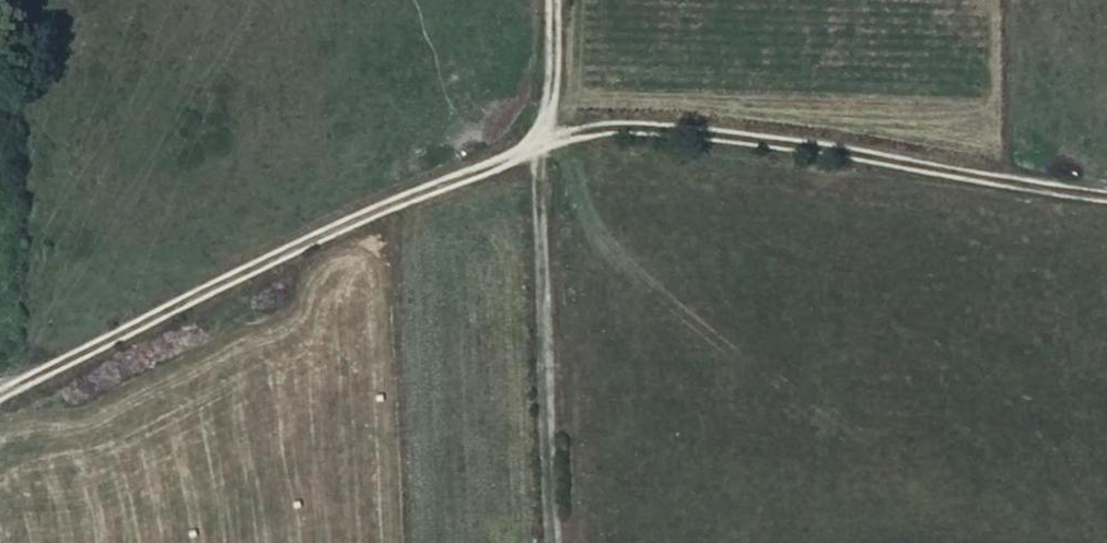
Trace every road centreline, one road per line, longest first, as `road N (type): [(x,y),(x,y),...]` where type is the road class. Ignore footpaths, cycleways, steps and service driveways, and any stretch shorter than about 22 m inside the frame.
road 1 (track): [(0,402),(374,217),(530,152),(671,137),(1106,196)]
road 2 (track): [(554,542),(530,152),(558,103),(553,0)]

